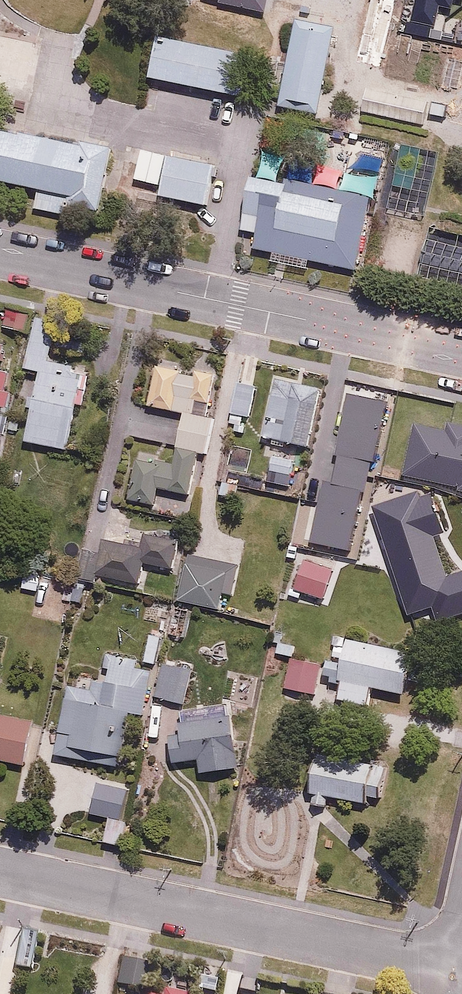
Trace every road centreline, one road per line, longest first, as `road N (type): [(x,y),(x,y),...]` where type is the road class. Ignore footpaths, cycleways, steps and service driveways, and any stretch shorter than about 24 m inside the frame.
road 1 (residential): [(461,350),(0,252)]
road 2 (residential): [(461,965),(0,871)]

